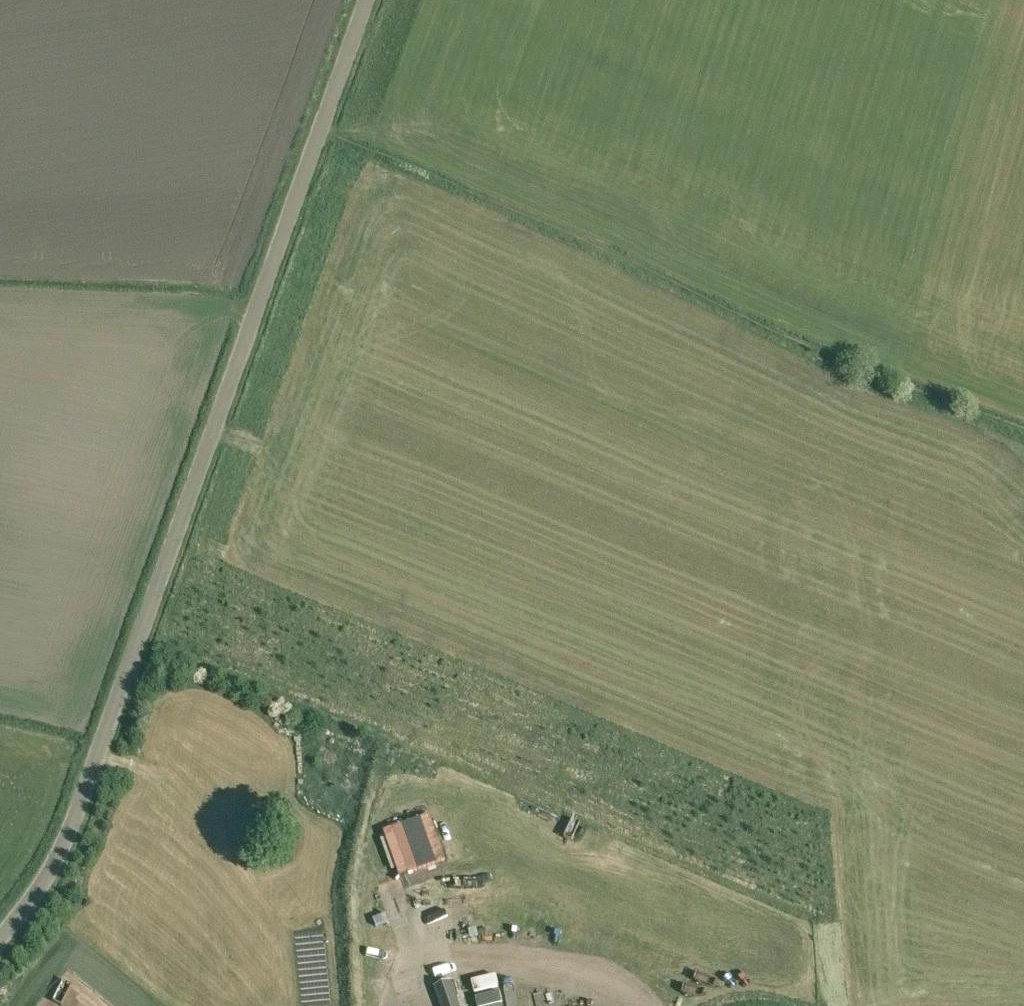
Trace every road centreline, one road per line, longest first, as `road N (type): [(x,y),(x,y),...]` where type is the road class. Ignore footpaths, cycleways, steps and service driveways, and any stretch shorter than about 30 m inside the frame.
road 1 (unclassified): [(0,940),(66,842),(368,0)]

